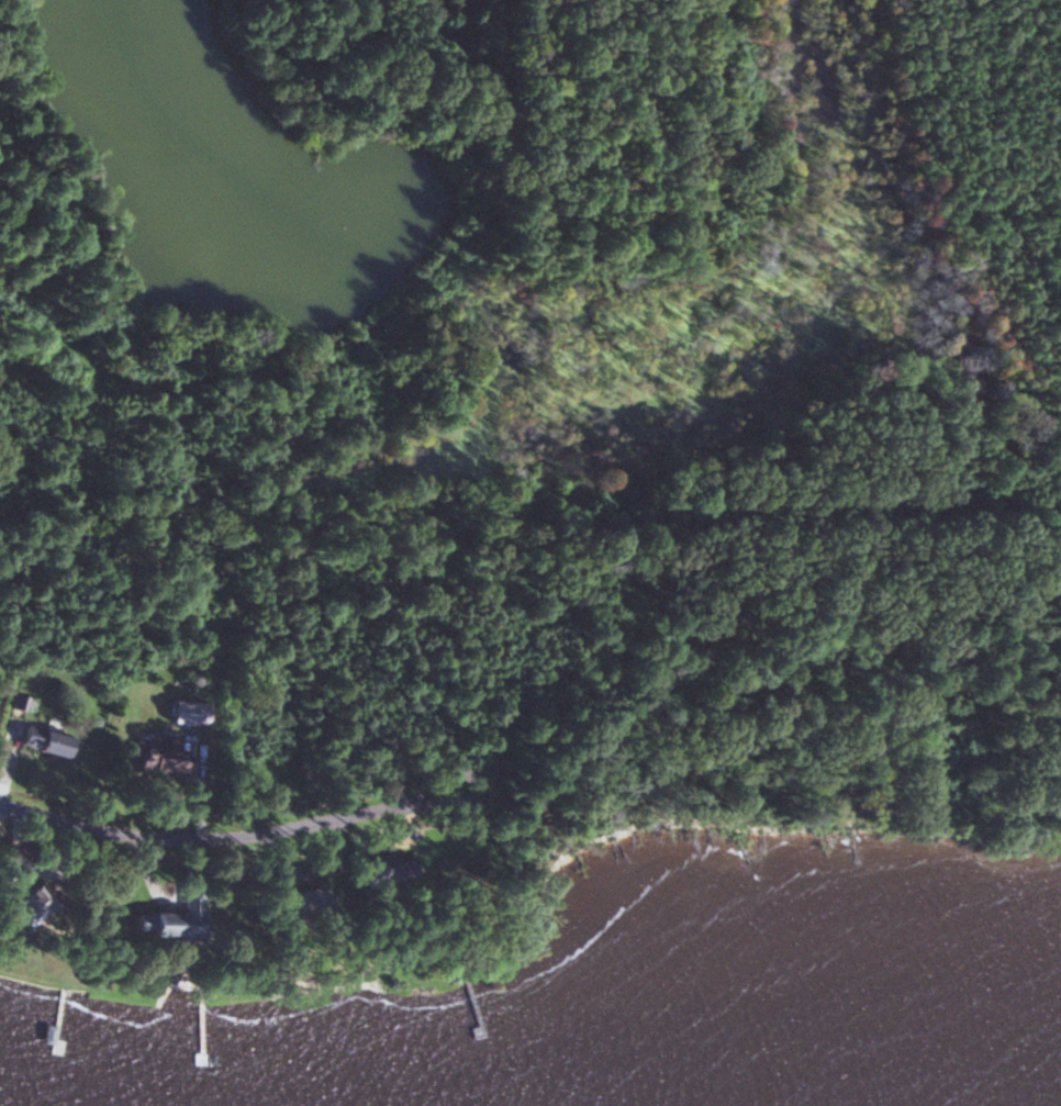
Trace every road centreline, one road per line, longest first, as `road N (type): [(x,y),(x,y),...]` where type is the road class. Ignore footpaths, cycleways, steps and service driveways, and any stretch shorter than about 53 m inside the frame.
road 1 (residential): [(466,789),(324,825),(175,839),(0,803)]

